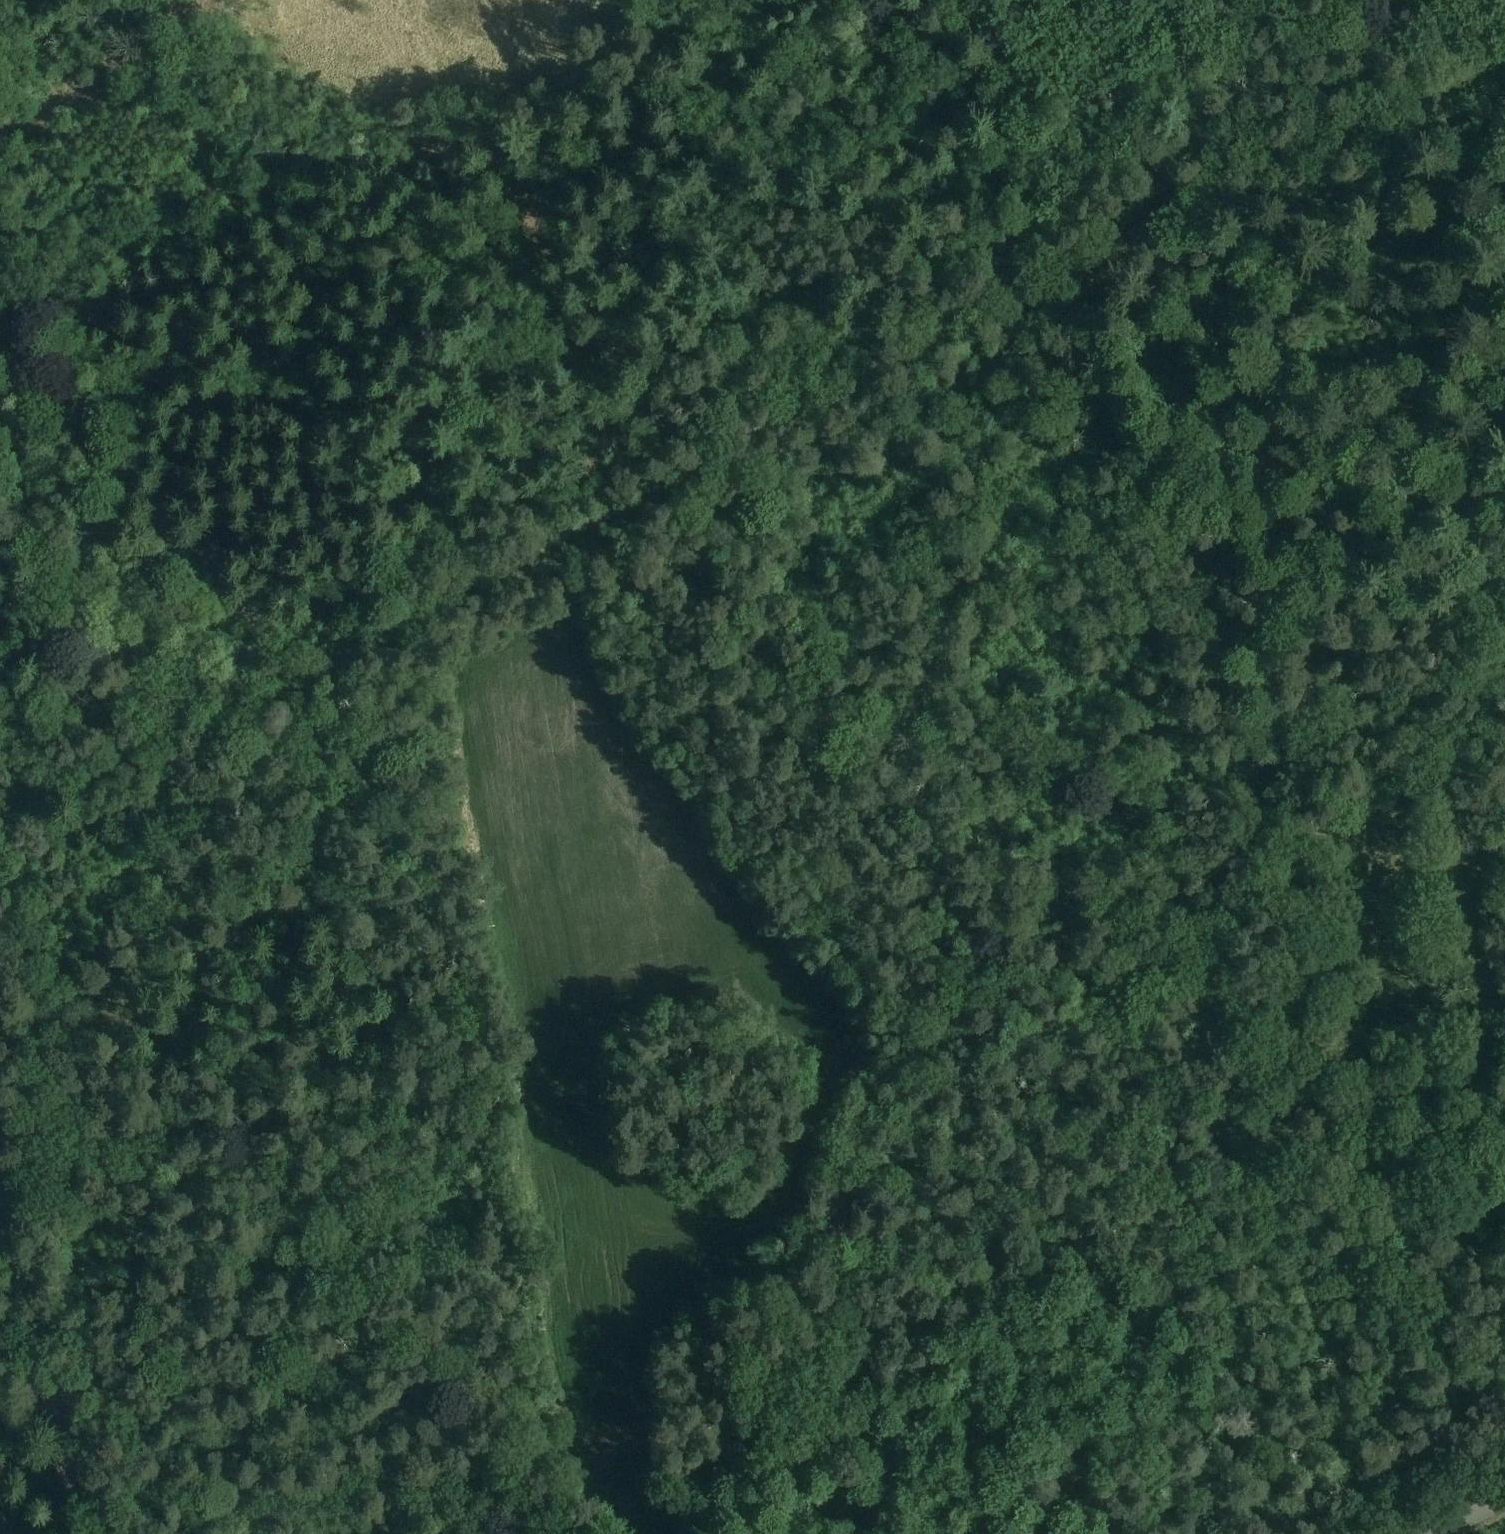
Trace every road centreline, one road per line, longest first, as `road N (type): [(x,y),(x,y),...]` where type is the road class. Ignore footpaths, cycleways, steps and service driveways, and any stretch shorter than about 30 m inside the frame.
road 1 (track): [(1075,254),(1331,948),(1363,1050),(1376,1143),(1485,1275)]
road 2 (track): [(0,811),(626,486)]
road 3 (track): [(1075,254),(626,486)]
road 4 (track): [(1075,254),(1504,38)]
road 5 (unclassified): [(83,1533),(0,1190)]
road 6 (track): [(964,0),(1075,254)]

